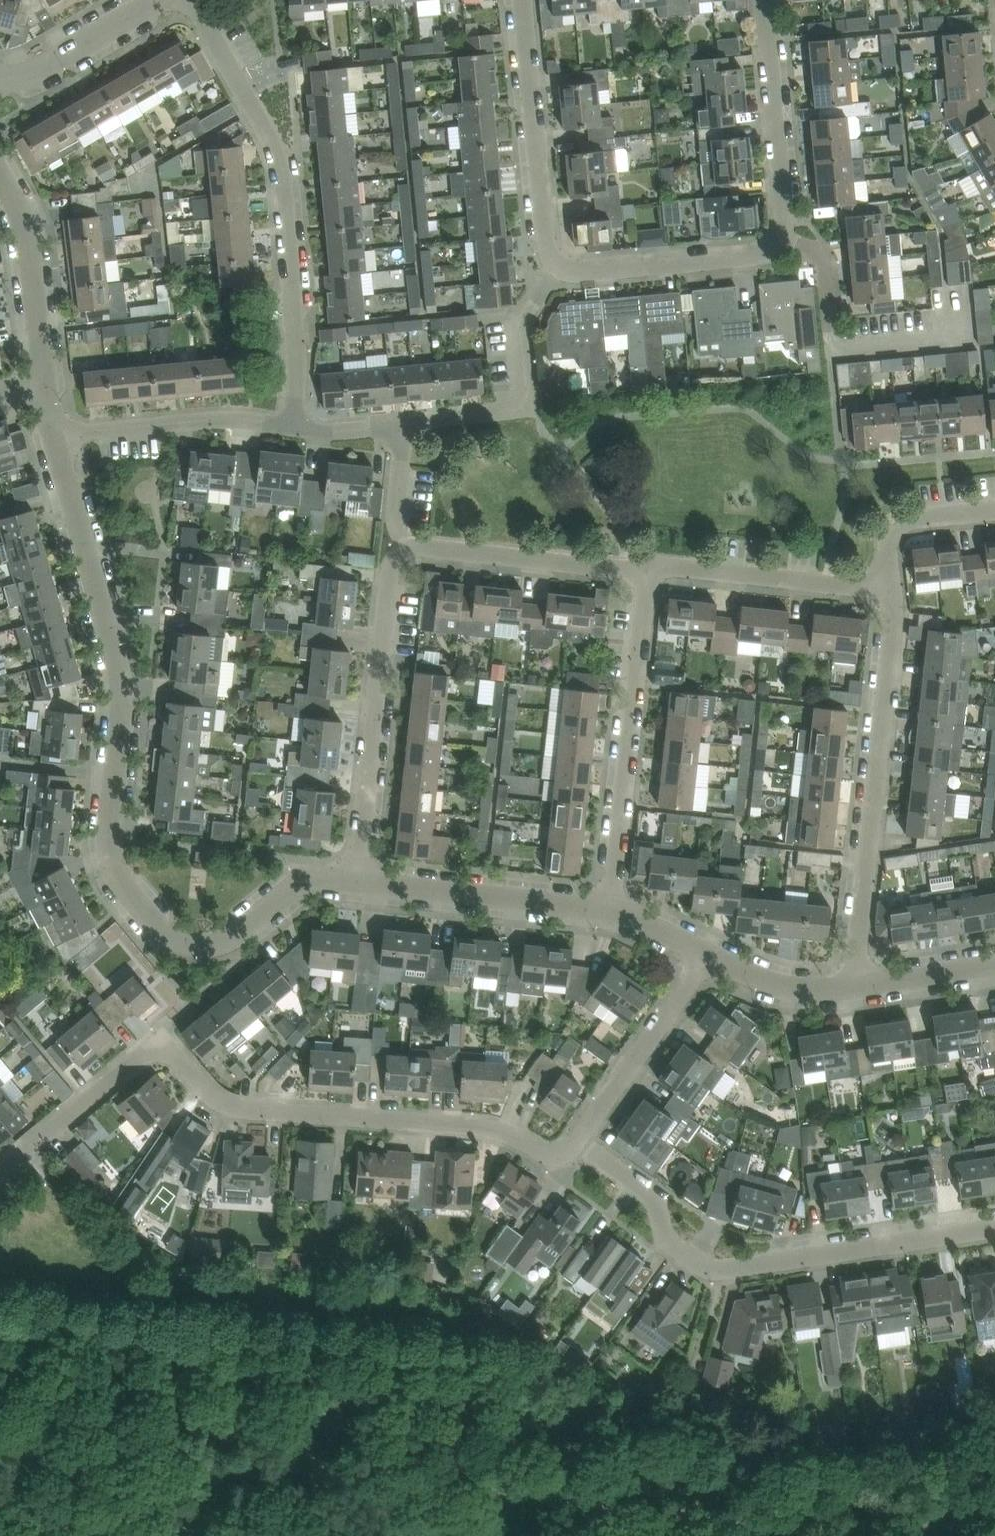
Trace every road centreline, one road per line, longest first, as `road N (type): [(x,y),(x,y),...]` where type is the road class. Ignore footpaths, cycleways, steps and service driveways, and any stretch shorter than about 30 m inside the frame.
road 1 (residential): [(355,881),(308,876),(236,930),(206,941),(158,927),(120,881),(109,836),(119,671),(55,434)]
road 2 (residential): [(574,1148),(548,1155),(485,1123),(254,1110),(224,1102),(163,1049),(146,1051),(0,1169)]
road 3 (track): [(602,1535),(518,1510),(415,1523),(313,1473),(187,1463),(63,1427),(0,1398)]
road 4 (residential): [(994,1225),(721,1268),(666,1237),(656,1196),(574,1148)]
road 5 (residential): [(290,425),(283,173),(243,83),(187,0)]
road 6 (residential): [(852,985),(891,585)]
road 7 (residential): [(613,904),(648,563)]
road 8 (residential): [(355,881),(394,543)]
road 9 (residential): [(410,425),(525,406),(516,324),(560,264)]
road 10 (residential): [(560,264),(546,240),(524,0)]
road 11 (residential): [(613,904),(355,881)]
road 12 (residential): [(648,563),(394,543)]
road 13 (residential): [(891,585),(648,563)]
road 14 (residential): [(787,237),(764,0)]
road 15 (residential): [(55,434),(226,416),(290,425)]
road 16 (residential): [(574,1148),(706,953)]
road 17 (residential): [(560,264),(580,269),(754,252),(787,237)]
road 18 (residential): [(44,385),(24,214),(0,175)]
road 19 (residential): [(949,326),(855,329),(787,237)]
road 20 (tertiary): [(0,78),(27,76),(157,0)]
road 21 (residential): [(891,585),(897,534),(906,520),(994,507)]
road 22 (residential): [(852,985),(795,987),(706,953)]
road 23 (residential): [(994,962),(852,985)]

